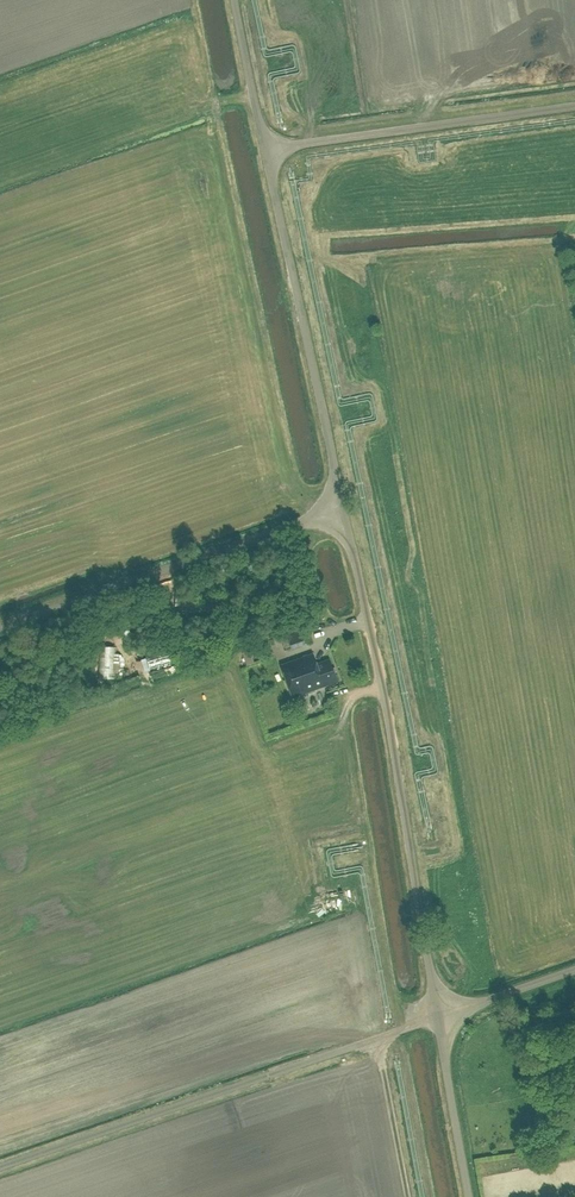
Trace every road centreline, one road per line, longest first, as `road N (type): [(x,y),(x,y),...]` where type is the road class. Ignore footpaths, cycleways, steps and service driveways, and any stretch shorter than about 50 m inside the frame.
road 1 (unclassified): [(437,1016),(386,703),(343,506)]
road 2 (unclassified): [(343,506),(235,0)]
road 3 (unclassified): [(0,628),(343,506)]
road 4 (unclassified): [(470,1196),(437,1016)]
road 5 (track): [(376,1037),(407,1196)]
road 6 (unclassified): [(437,1016),(574,968)]

